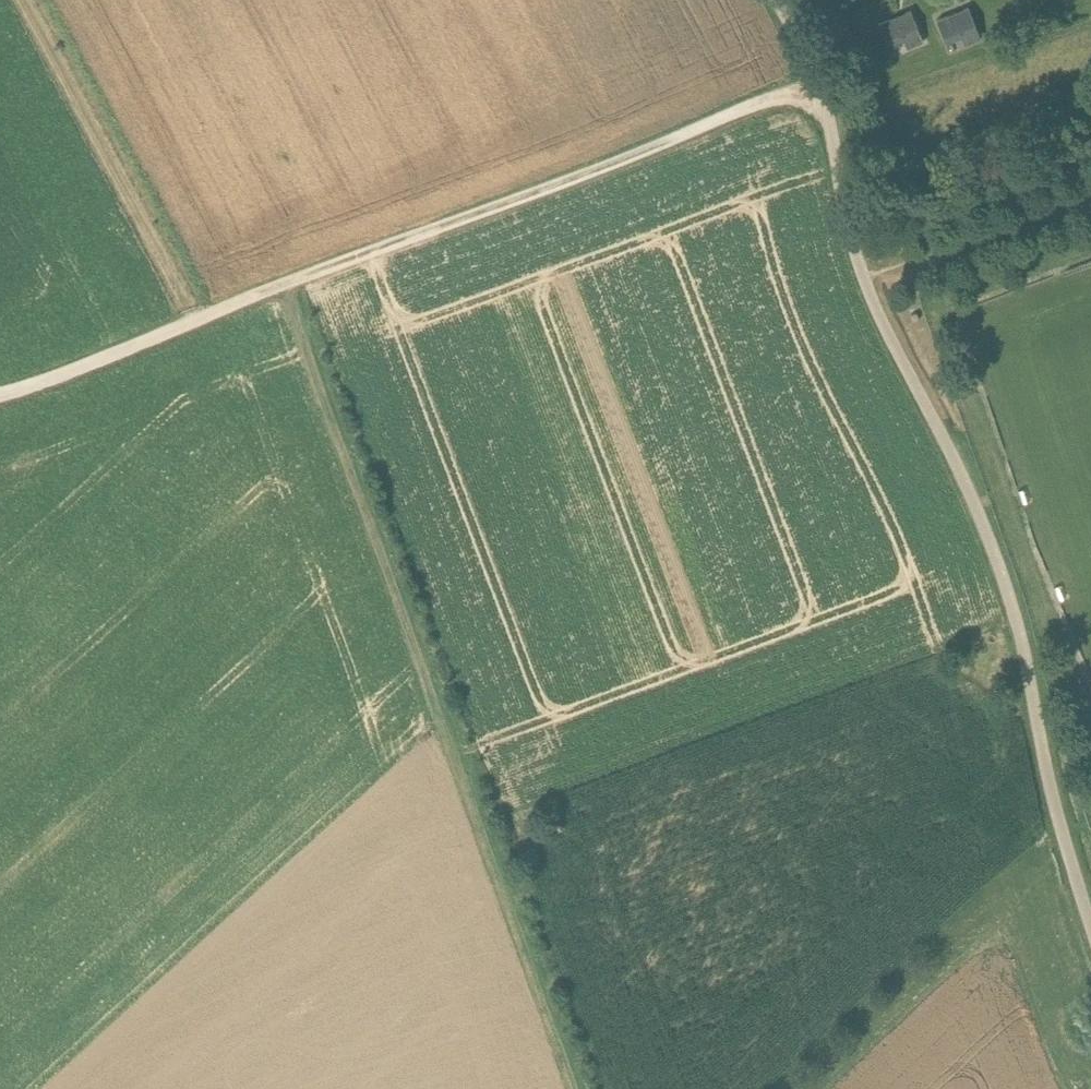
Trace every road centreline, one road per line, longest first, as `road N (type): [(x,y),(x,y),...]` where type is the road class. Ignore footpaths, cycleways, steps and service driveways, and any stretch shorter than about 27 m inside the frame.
road 1 (unclassified): [(1090,935),(1046,777),(1004,580),(950,451),(871,298),(827,110),(777,0)]
road 2 (track): [(817,84),(0,396)]
road 3 (track): [(574,1088),(279,286)]

